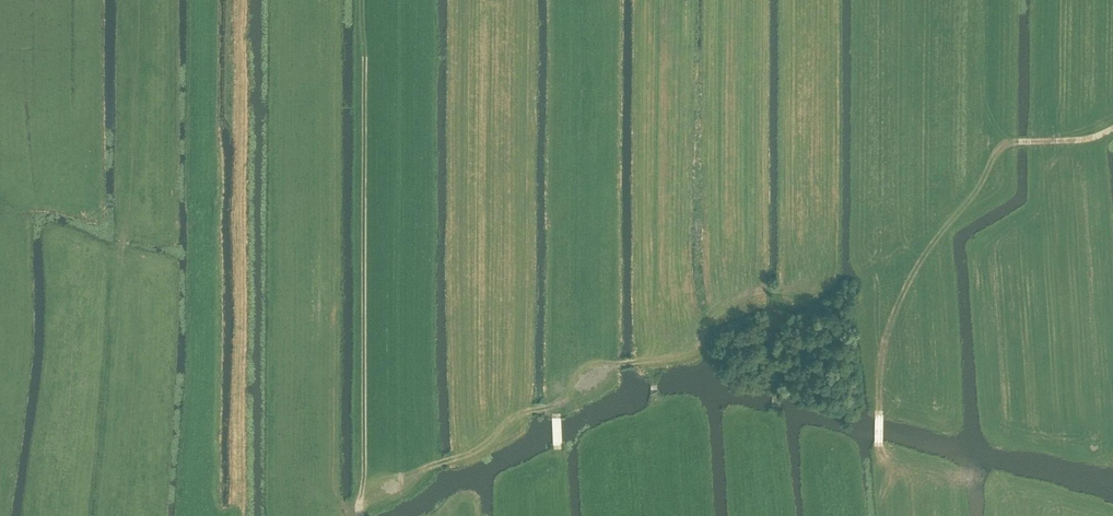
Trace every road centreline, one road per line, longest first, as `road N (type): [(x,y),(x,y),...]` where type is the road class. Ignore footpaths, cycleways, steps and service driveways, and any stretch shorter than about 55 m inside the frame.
road 1 (track): [(780,442),(775,340),(792,289),(758,290),(674,346),(615,366),(552,408),(522,415),(483,449),(433,465),(360,510),(325,504)]
road 2 (track): [(365,0),(361,515)]
road 3 (track): [(878,443),(873,334),(880,296),(958,220),(1003,145),(1112,131)]

